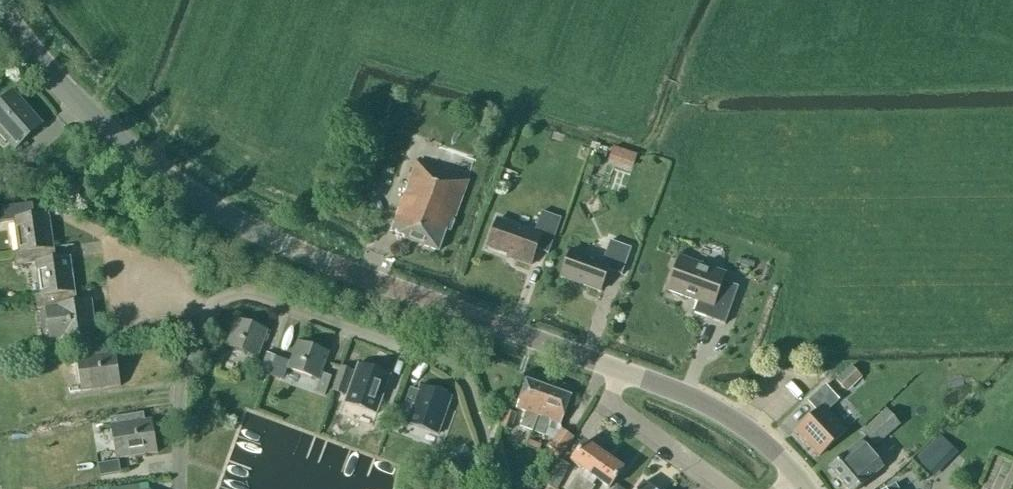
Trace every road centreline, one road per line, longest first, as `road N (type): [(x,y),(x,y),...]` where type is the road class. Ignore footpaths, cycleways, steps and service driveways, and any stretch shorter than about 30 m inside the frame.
road 1 (tertiary): [(620,370),(260,232),(129,146),(64,86),(0,7)]
road 2 (residential): [(507,488),(457,371),(245,293),(211,304),(182,386),(180,488)]
road 3 (tertiary): [(795,471),(736,422),(620,370)]
road 4 (residential): [(620,370),(611,402),(729,488)]

